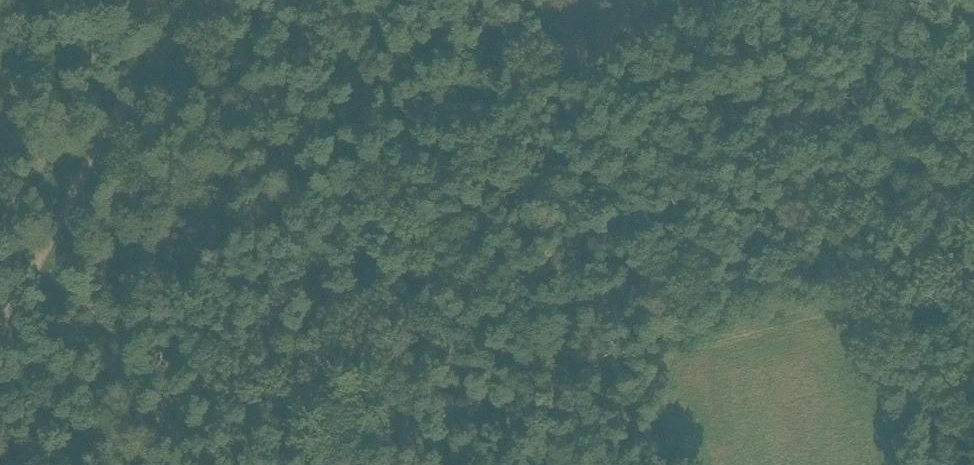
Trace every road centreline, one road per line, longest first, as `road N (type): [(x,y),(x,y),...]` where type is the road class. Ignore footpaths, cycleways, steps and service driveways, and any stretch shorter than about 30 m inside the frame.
road 1 (track): [(12,316),(121,110),(213,0)]
road 2 (track): [(12,316),(72,464)]

